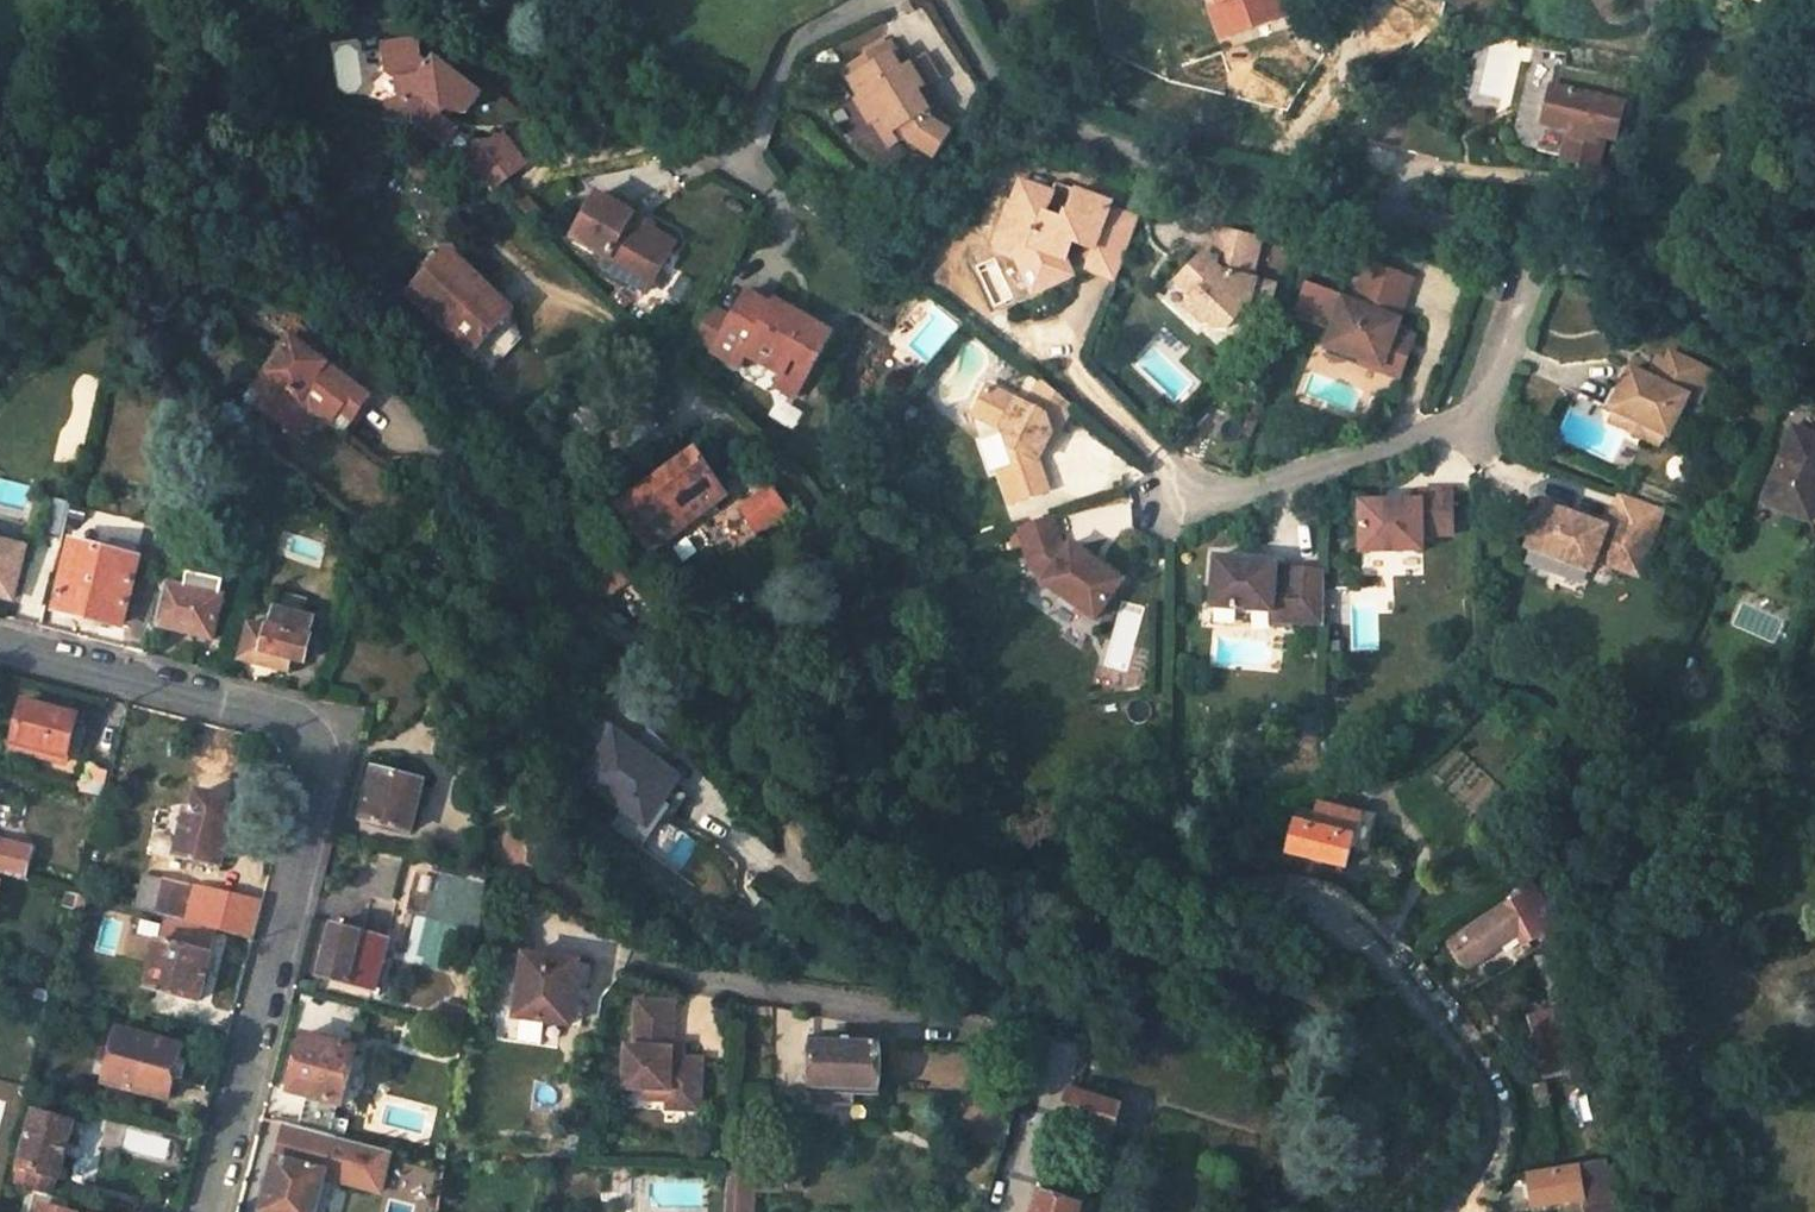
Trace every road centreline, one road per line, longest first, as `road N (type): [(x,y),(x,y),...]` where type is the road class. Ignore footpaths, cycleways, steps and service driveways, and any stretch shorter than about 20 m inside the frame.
road 1 (residential): [(946,0),(987,71),(1011,97),(1160,165),(1411,212),(1668,304),(1761,327),(1814,328)]
road 2 (residential): [(209,1211),(334,734),(0,650)]
road 3 (residential): [(1410,967),(1487,1081),(1493,1138),(1470,1211)]

